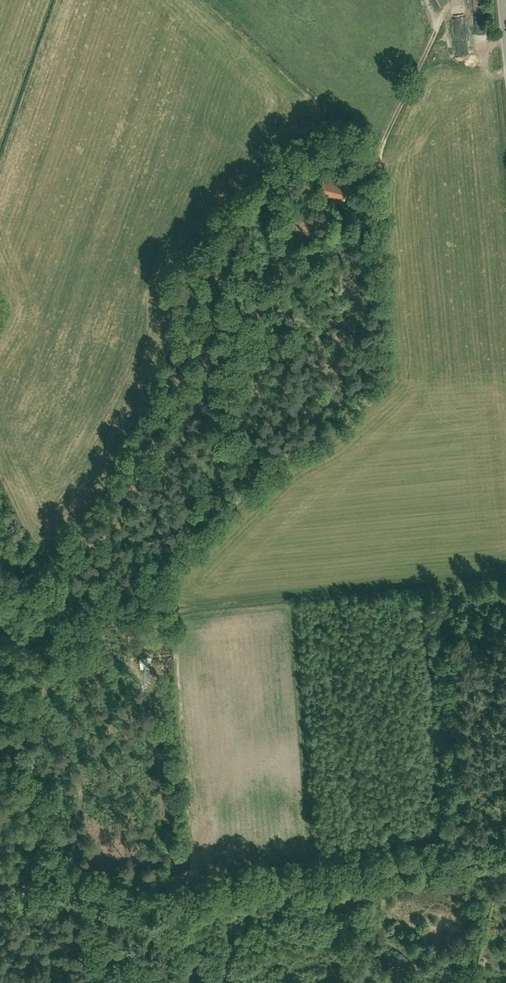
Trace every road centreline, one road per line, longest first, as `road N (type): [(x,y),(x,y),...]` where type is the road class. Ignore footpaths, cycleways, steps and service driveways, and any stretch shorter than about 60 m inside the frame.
road 1 (unclassified): [(505,847),(163,896),(111,899),(40,878),(0,881)]

